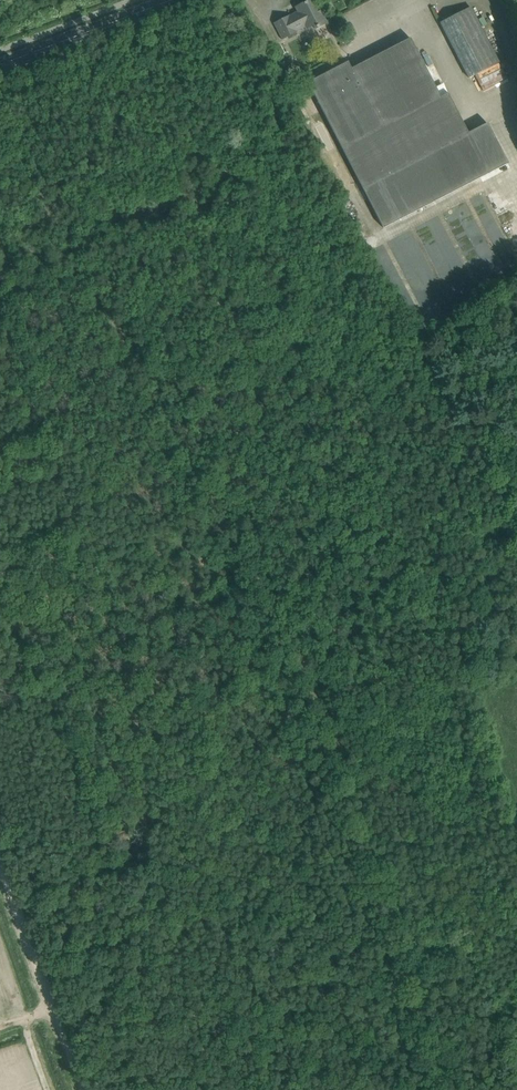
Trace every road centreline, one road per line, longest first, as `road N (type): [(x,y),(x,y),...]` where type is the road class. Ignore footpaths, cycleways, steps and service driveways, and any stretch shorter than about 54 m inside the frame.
road 1 (track): [(0,90),(311,690),(435,1089)]
road 2 (track): [(0,871),(47,1011),(31,1016),(26,1029),(47,1089)]
road 3 (tertiary): [(0,63),(164,0)]
road 4 (track): [(516,843),(380,910)]

